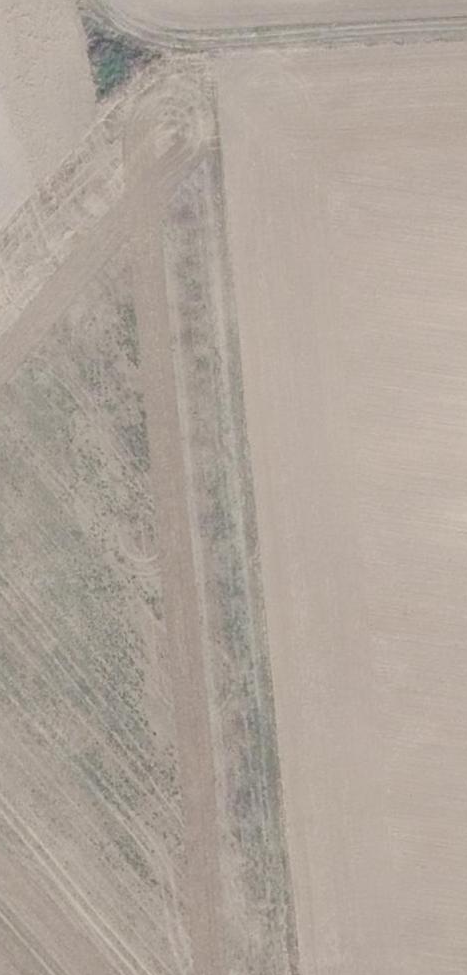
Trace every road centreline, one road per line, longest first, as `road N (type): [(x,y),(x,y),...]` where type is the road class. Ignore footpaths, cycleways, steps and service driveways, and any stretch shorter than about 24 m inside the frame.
road 1 (track): [(124,0),(127,7),(279,0)]

